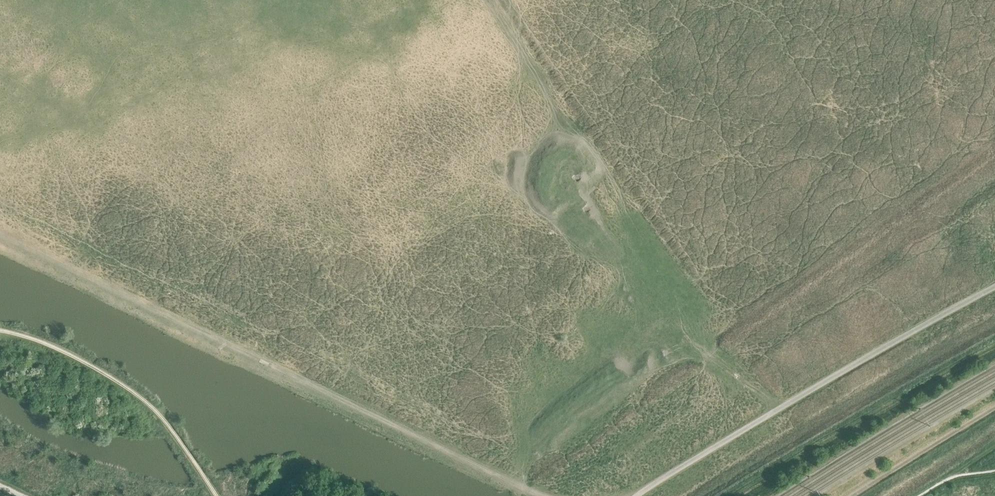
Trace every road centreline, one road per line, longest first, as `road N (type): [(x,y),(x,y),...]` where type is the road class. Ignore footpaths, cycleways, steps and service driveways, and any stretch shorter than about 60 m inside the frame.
road 1 (track): [(509,484),(0,238)]
road 2 (track): [(853,495),(994,410)]

